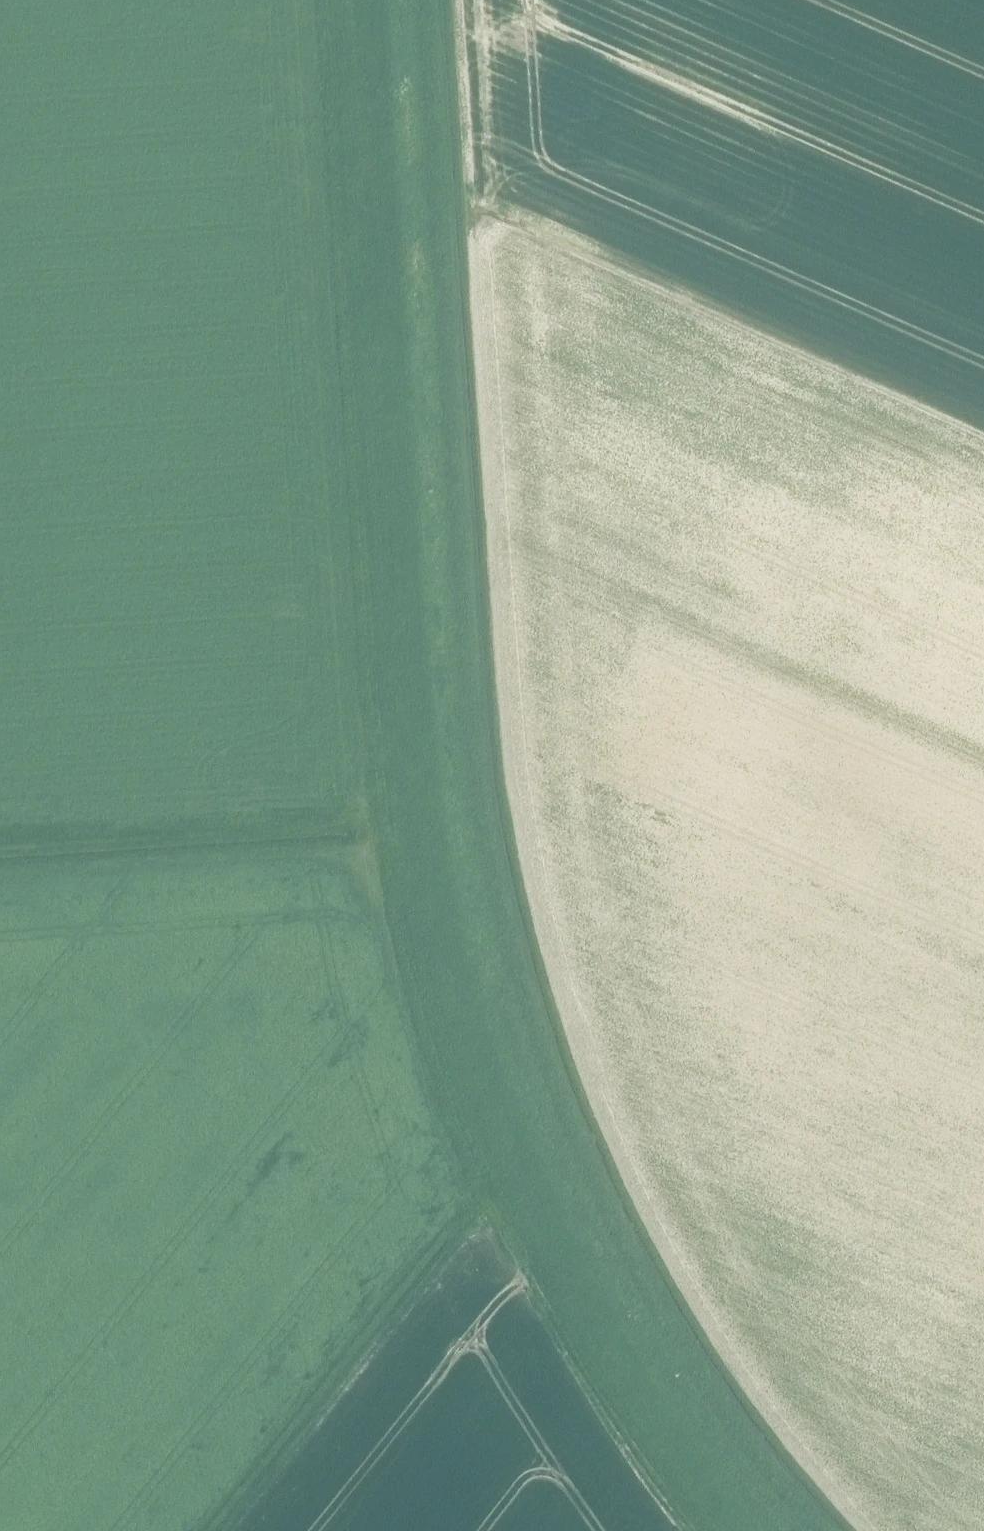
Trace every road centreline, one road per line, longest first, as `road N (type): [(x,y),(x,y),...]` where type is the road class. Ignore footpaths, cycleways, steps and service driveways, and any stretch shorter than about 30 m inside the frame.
road 1 (track): [(315,0),(359,699),(376,856),(409,1012),(502,1254),(627,1462),(680,1530)]

